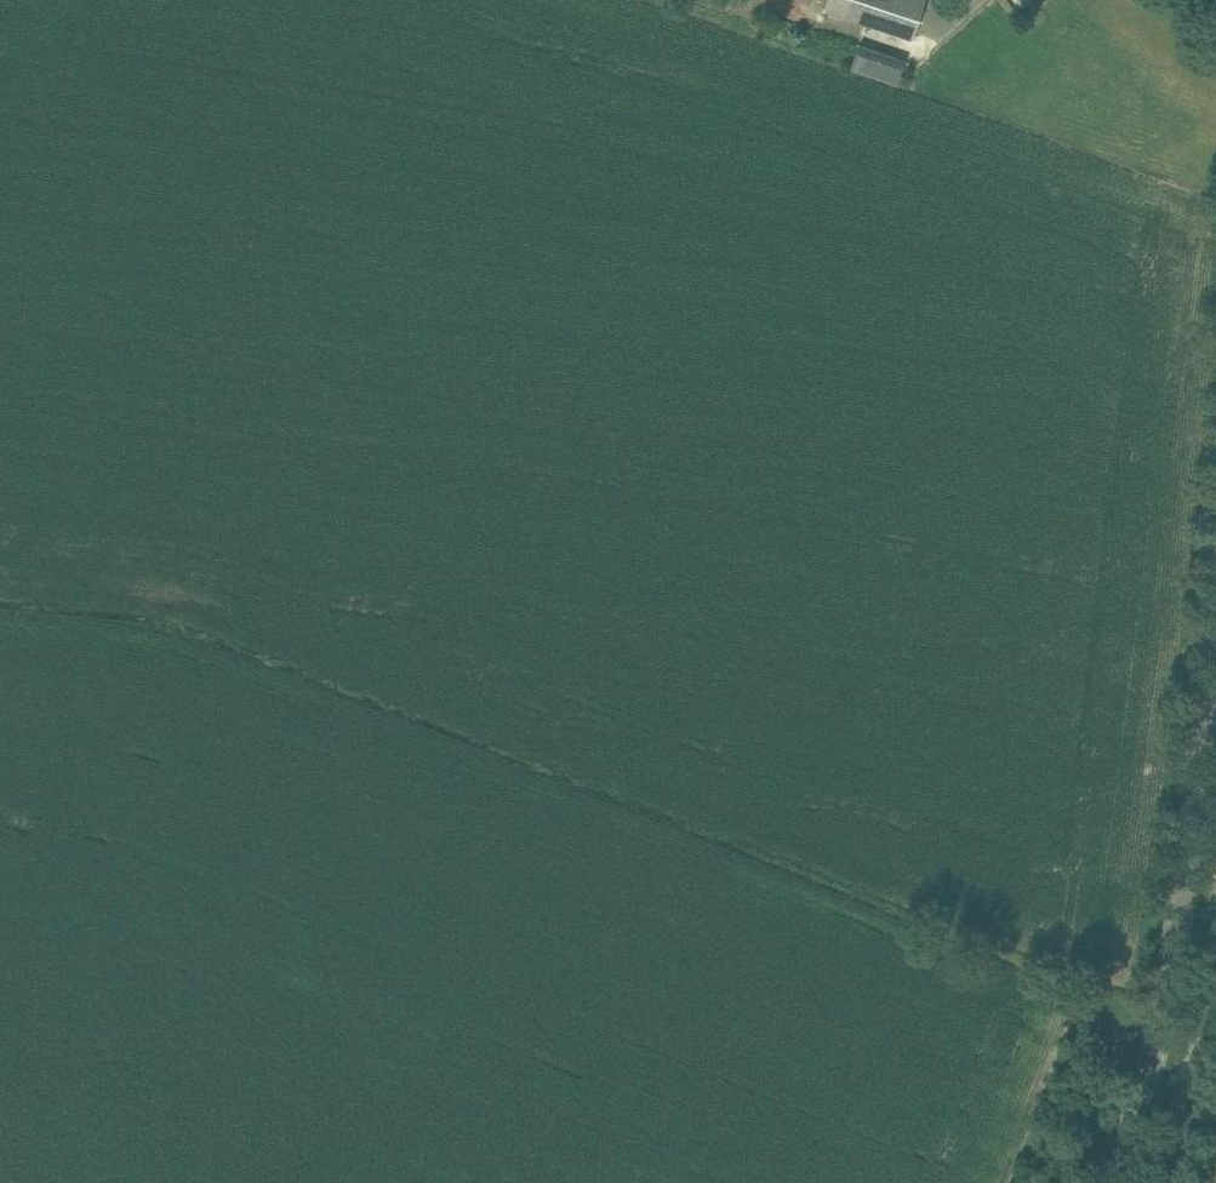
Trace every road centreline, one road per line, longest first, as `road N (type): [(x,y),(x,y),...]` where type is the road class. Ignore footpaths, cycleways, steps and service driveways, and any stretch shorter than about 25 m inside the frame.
road 1 (tertiary): [(1113,1182),(1171,995),(1215,631)]

